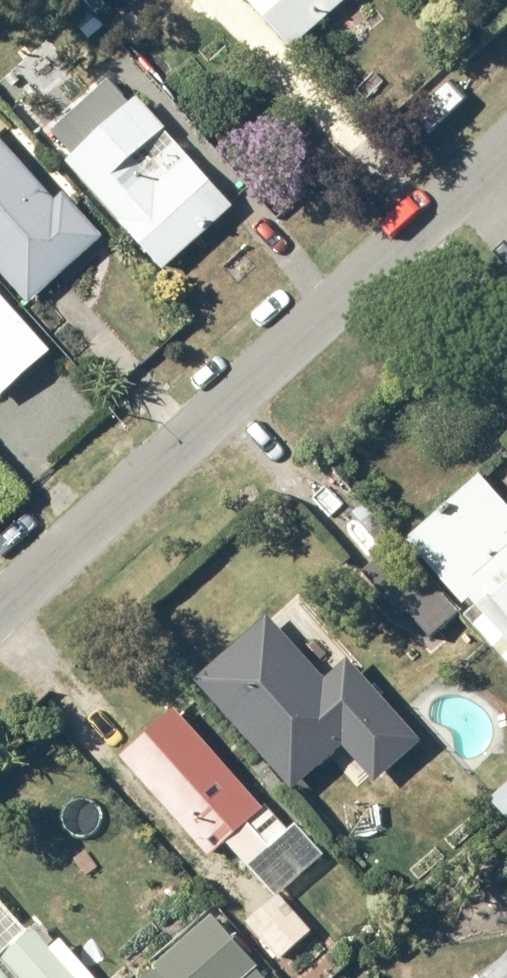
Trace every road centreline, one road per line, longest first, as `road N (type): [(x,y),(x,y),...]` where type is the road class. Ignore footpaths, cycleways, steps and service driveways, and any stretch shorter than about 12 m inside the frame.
road 1 (residential): [(0,610),(506,152)]

